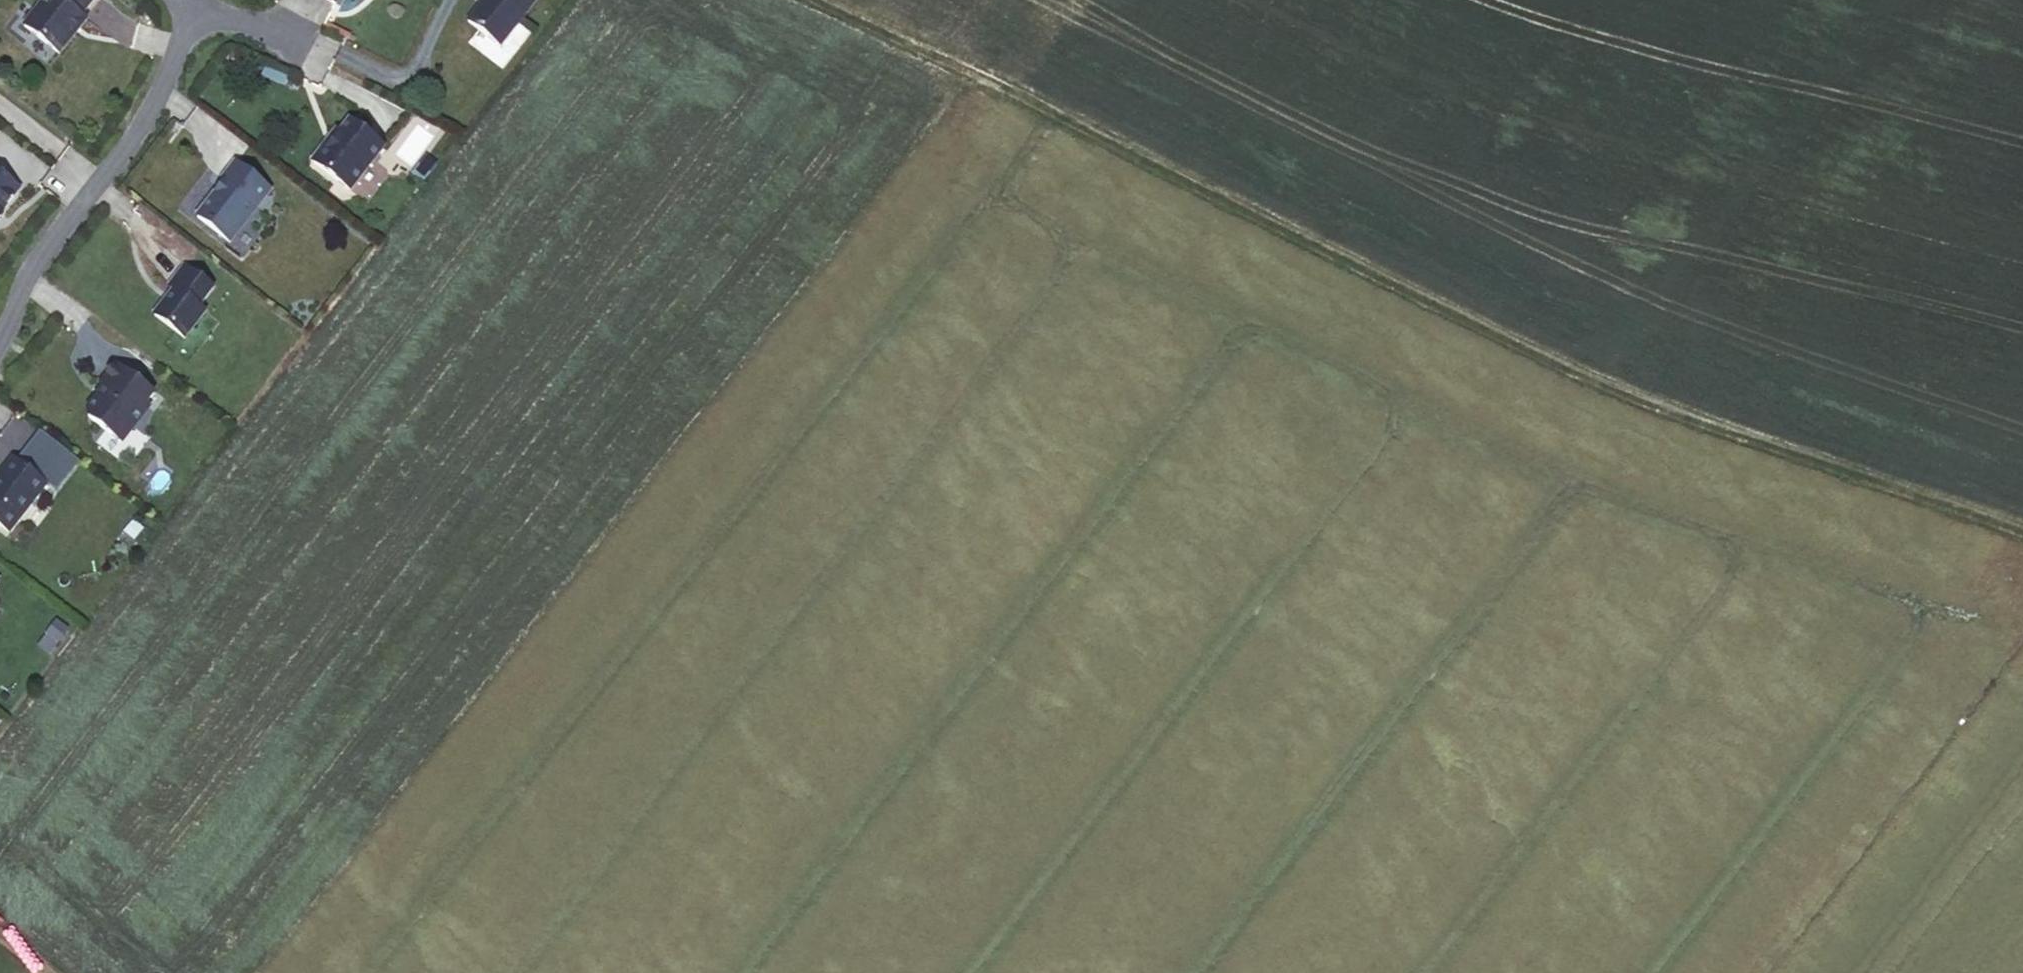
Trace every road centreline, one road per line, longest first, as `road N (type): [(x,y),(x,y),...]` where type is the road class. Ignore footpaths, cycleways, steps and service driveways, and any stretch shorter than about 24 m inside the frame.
road 1 (track): [(2022,540),(1524,351),(805,0)]
road 2 (residential): [(196,5),(151,111),(54,231),(21,286),(0,346)]
road 3 (residential): [(321,41),(196,5)]

